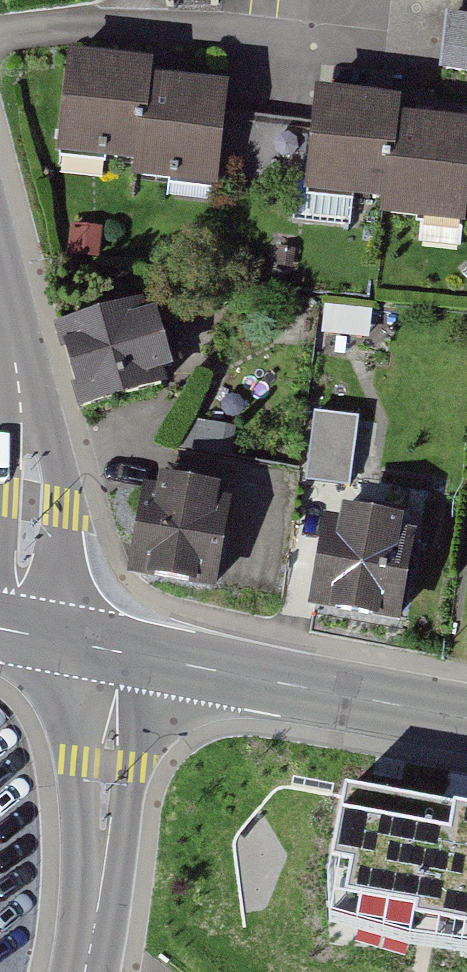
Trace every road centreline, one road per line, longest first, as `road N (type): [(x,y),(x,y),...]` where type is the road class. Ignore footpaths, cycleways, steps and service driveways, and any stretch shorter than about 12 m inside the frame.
road 1 (tertiary): [(11,631),(33,502),(0,268)]
road 2 (residential): [(362,41),(50,25),(0,34)]
road 3 (secondary): [(466,717),(123,652)]
road 4 (tertiary): [(84,971),(100,904),(123,652)]

